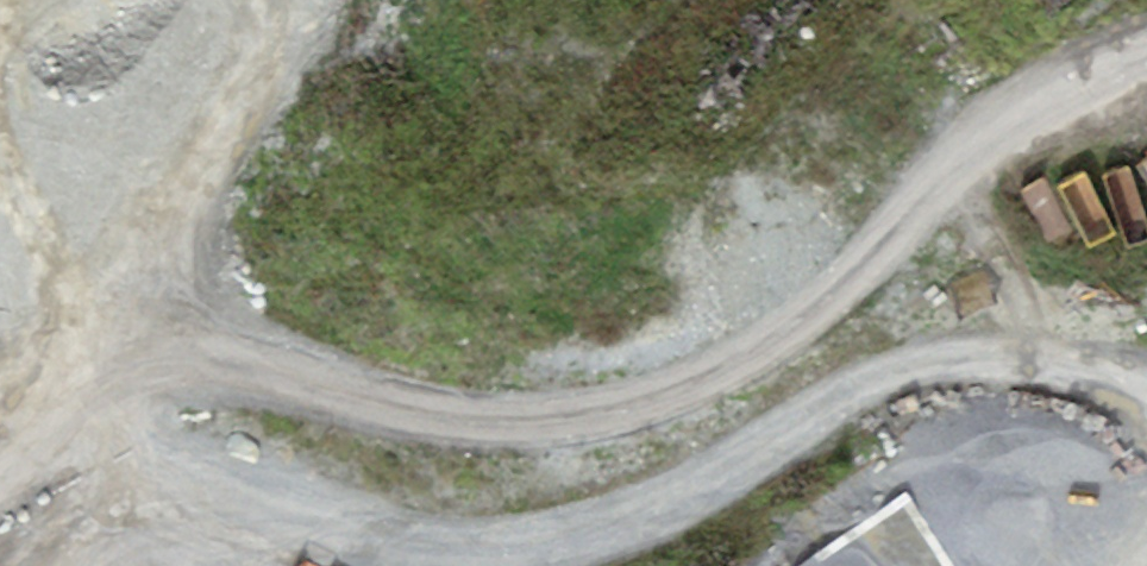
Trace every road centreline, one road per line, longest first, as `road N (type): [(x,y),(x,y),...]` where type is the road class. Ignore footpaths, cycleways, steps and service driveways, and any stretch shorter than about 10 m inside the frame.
road 1 (track): [(0,471),(103,386),(176,359),(275,368),(444,407),(544,416),(660,393),(748,351),(846,280),(987,140),(1066,80),(1146,51)]
road 2 (track): [(390,565),(540,549),(674,506),(796,436),(856,384),(958,349),(1104,370),(1146,385)]

